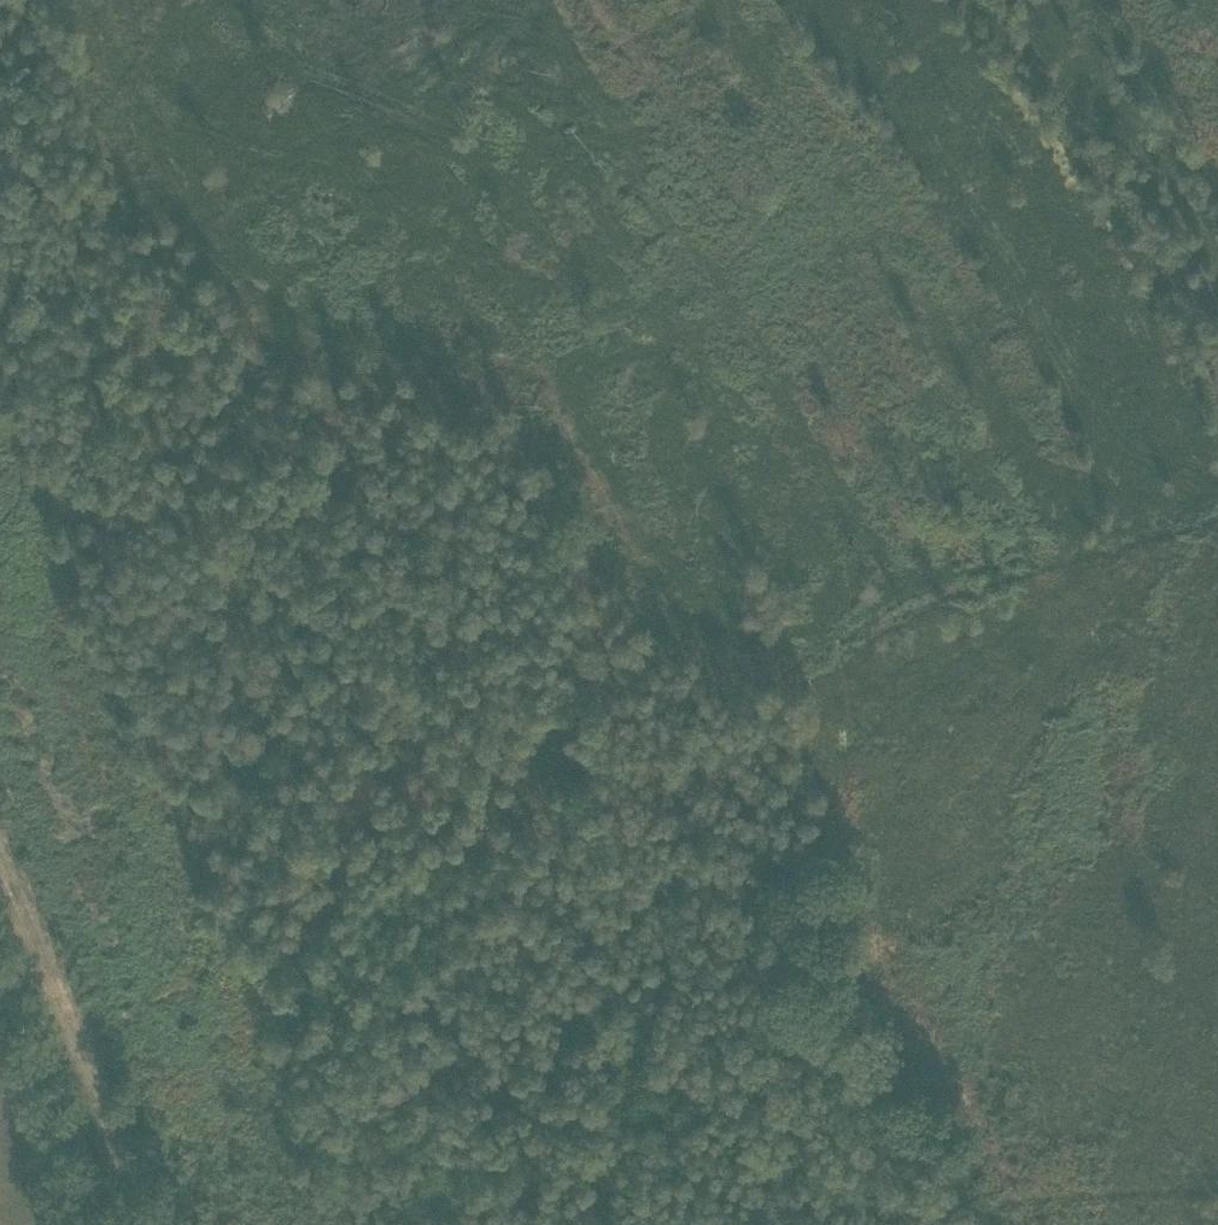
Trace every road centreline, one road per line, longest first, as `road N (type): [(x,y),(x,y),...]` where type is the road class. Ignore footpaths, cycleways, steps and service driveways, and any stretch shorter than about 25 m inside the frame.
road 1 (unclassified): [(153,1224),(0,875)]

